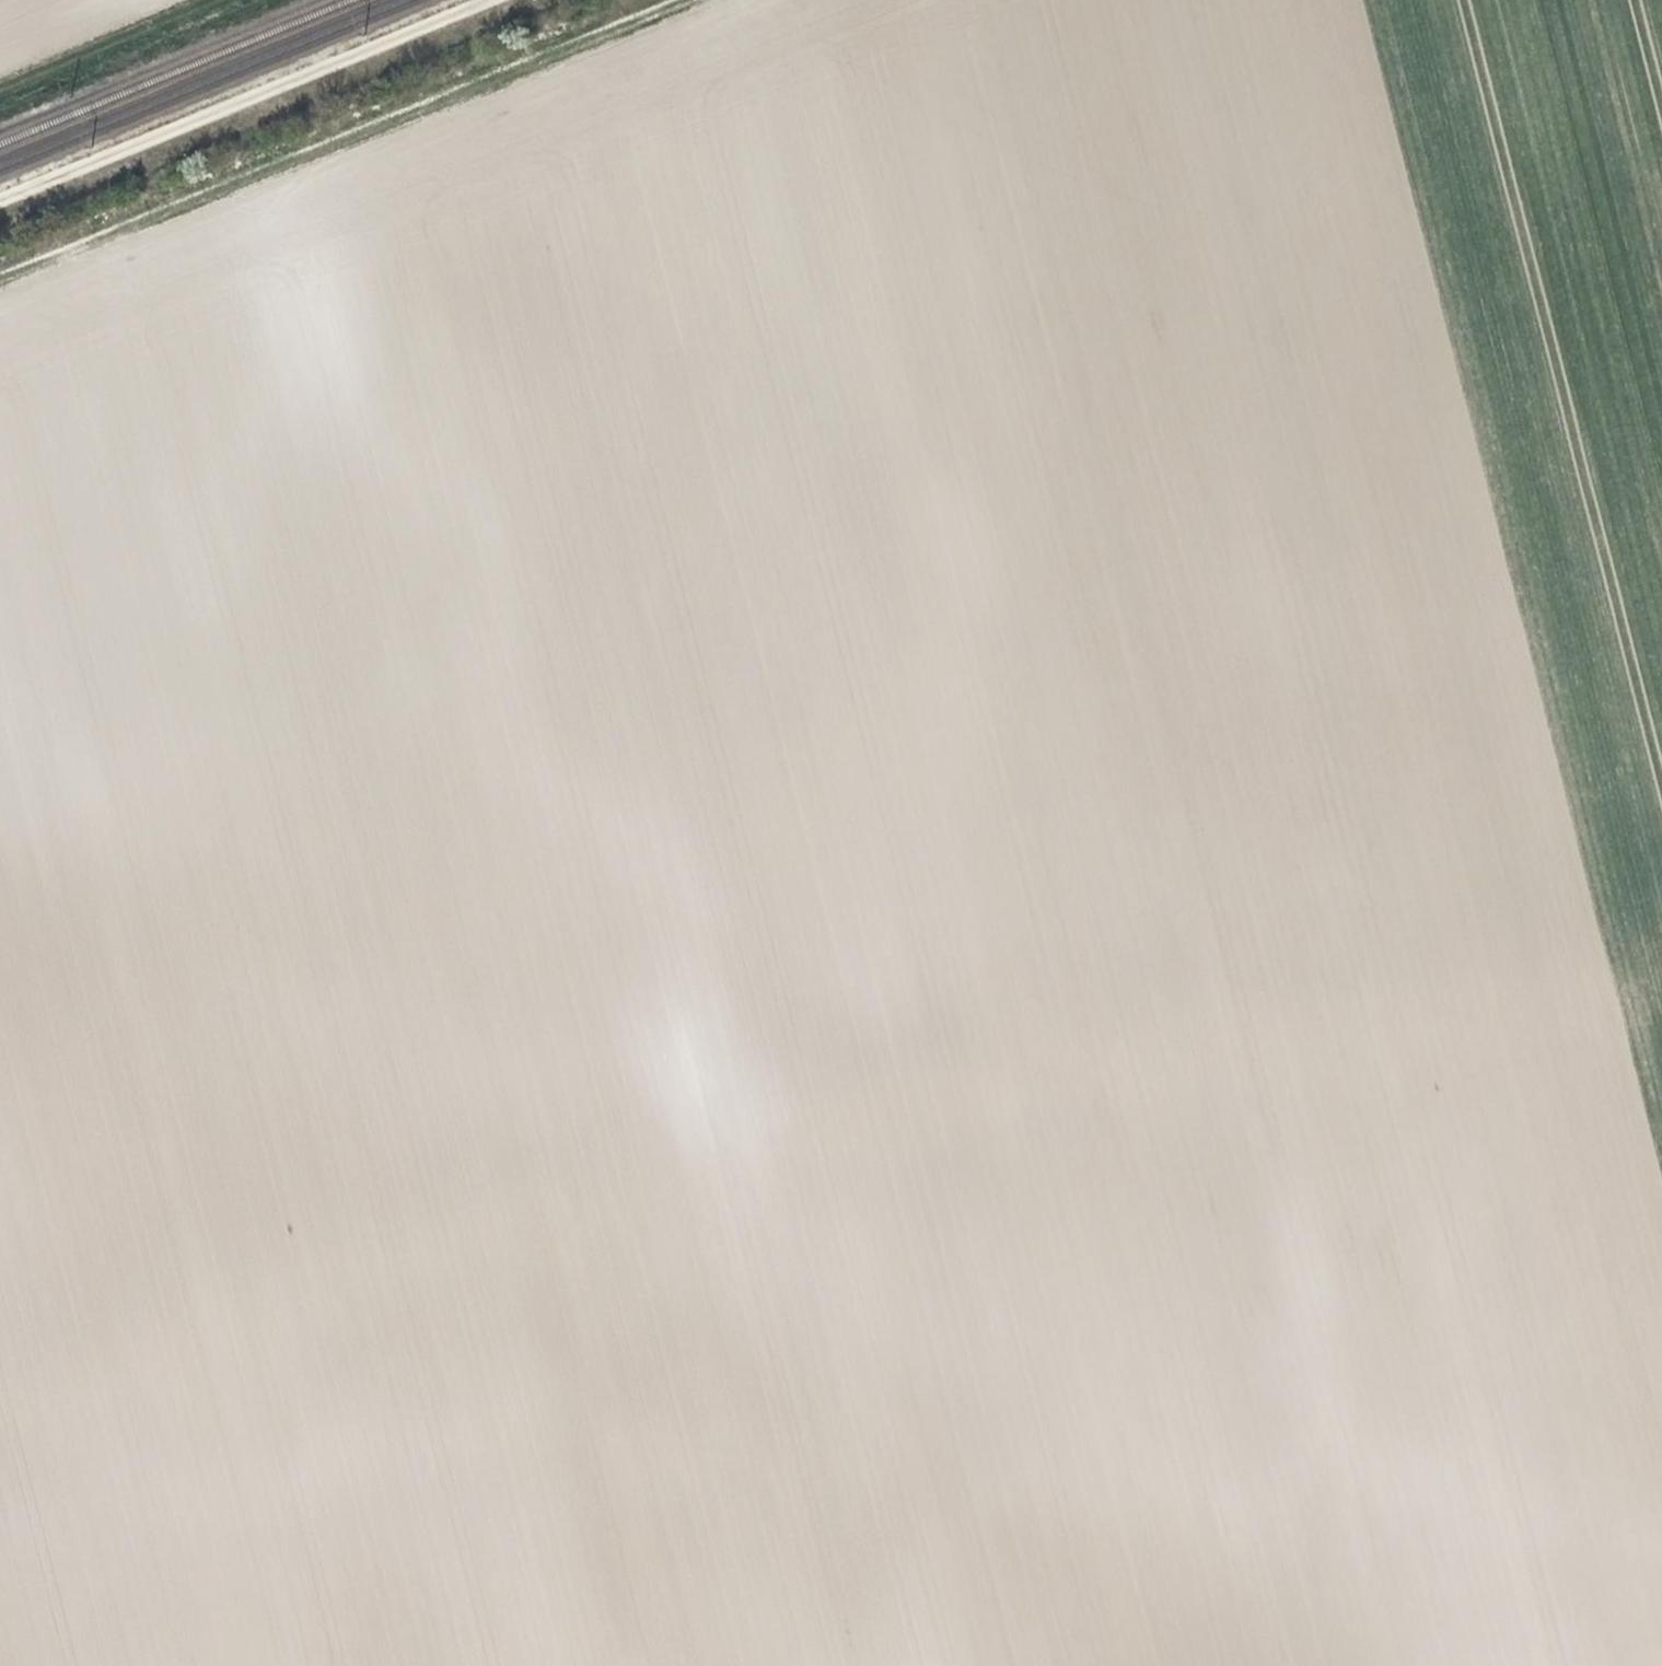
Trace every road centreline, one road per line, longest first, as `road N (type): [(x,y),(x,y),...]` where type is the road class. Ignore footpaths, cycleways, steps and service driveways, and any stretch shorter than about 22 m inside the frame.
road 1 (track): [(668,0),(0,273)]
road 2 (track): [(480,0),(0,197)]
road 3 (track): [(0,84),(202,0)]

